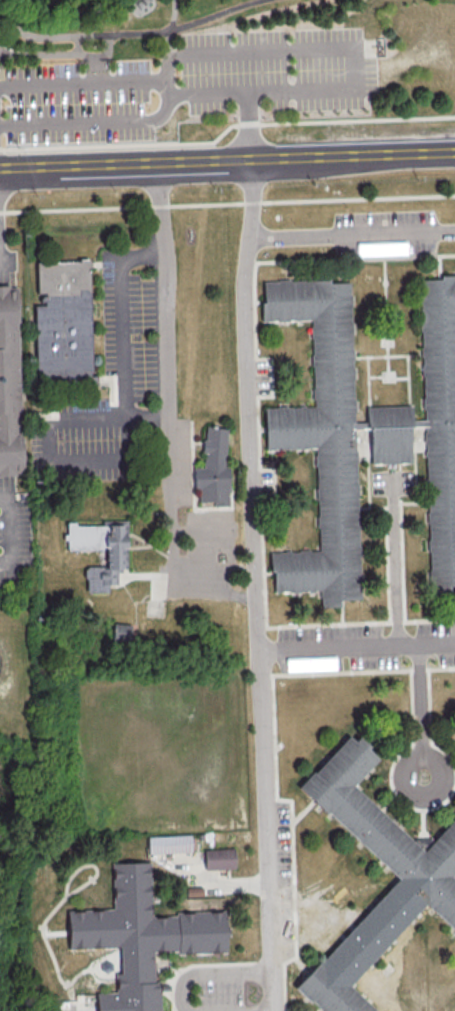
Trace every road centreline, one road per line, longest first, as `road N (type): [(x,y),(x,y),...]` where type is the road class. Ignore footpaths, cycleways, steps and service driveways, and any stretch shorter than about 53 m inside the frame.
road 1 (tertiary): [(454,151),(0,168)]

